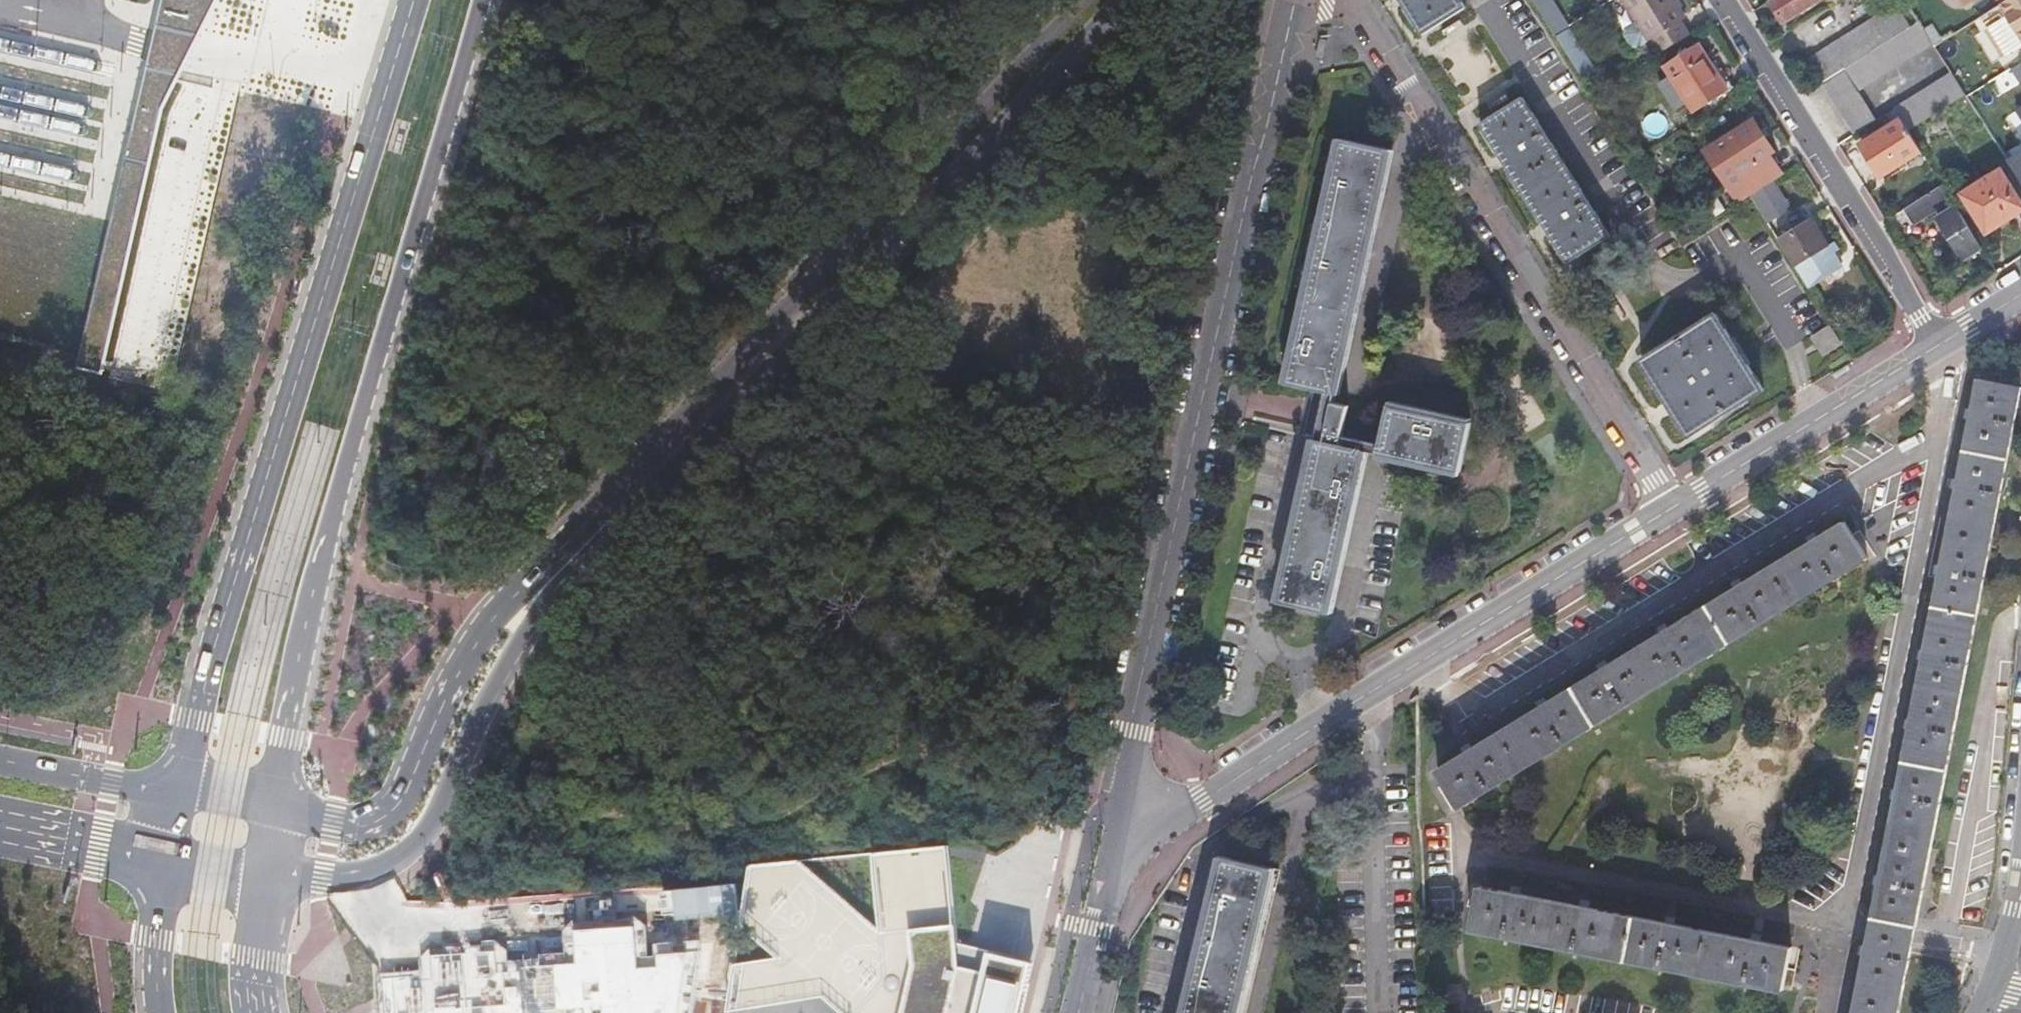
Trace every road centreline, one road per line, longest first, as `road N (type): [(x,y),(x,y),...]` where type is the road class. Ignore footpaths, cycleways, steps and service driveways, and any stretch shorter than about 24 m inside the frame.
road 1 (secondary): [(269,879),(360,872),(417,846),(542,614),(1121,0)]
road 2 (secondary): [(1081,0),(496,618),(459,673),(409,788),(392,810),(354,824),(278,806)]
road 3 (secondary): [(1295,0),(1102,860)]
road 4 (primary): [(278,806),(284,736),(350,446),(481,0)]
road 5 (primary): [(413,0),(174,786)]
road 6 (residential): [(1936,347),(1949,371),(1945,396),(1842,924),(2004,957)]
road 7 (unclassified): [(1102,860),(1674,507)]
road 8 (unclassified): [(1350,0),(1674,507)]
road 9 (residential): [(1936,347),(1716,0)]
road 10 (unclassified): [(1674,507),(1936,347)]
road 11 (primary): [(174,786),(0,760)]
road 12 (primary): [(0,829),(162,864)]
road 13 (secondary): [(1102,860),(1069,1012)]
road 14 (primary): [(162,864),(160,1012)]
road 15 (primary): [(258,1012),(254,982),(269,879)]

